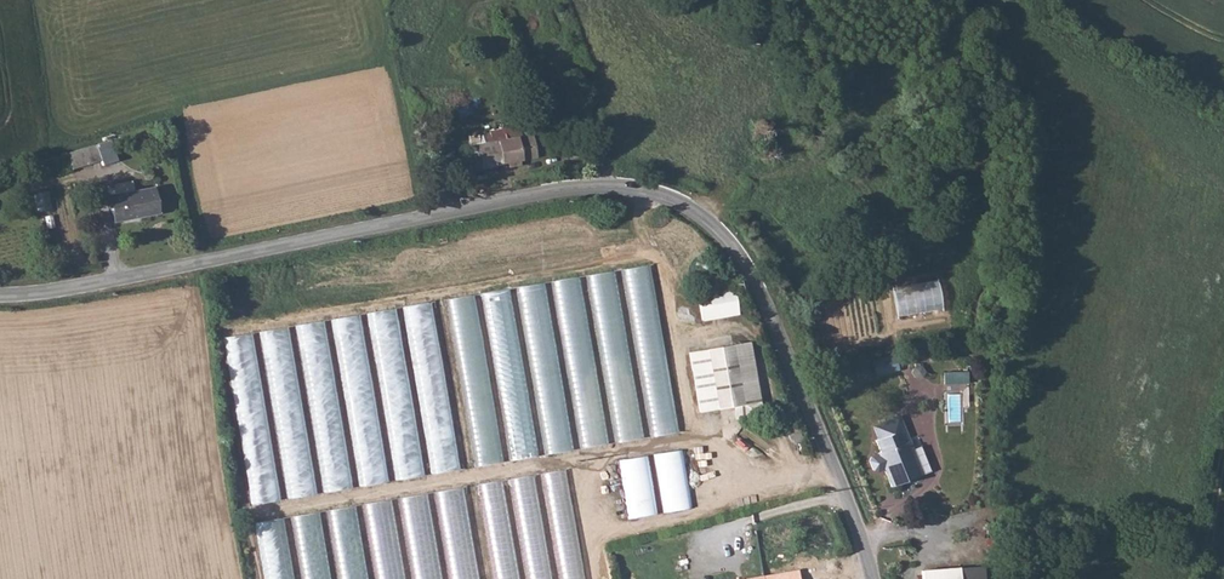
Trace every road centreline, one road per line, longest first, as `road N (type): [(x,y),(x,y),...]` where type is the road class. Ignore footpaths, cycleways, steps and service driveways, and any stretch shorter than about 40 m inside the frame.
road 1 (unclassified): [(0,295),(554,191),(616,188),(670,199),(725,238),(759,289),(872,578)]
road 2 (track): [(1223,448),(1204,578)]

